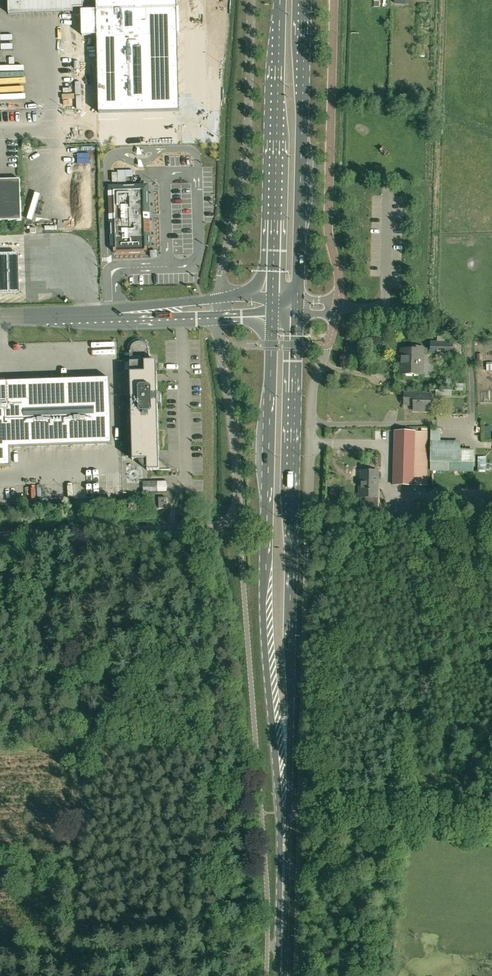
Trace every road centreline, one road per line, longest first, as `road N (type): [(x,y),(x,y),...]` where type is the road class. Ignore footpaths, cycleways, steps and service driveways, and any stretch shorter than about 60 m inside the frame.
road 1 (primary): [(284,795),(297,314)]
road 2 (primary): [(273,315),(272,683),(284,795)]
road 3 (unclassified): [(0,536),(209,529),(231,518),(240,494),(219,318)]
road 4 (unclassified): [(339,300),(328,229),(334,0)]
road 5 (unclassified): [(252,0),(249,125),(220,298)]
road 6 (primary): [(298,298),(305,0)]
road 7 (primary): [(280,0),(273,297)]
road 8 (unclassified): [(285,812),(491,816)]
road 9 (unclassified): [(307,516),(313,387),(337,314)]
road 10 (primary): [(281,975),(285,812)]

